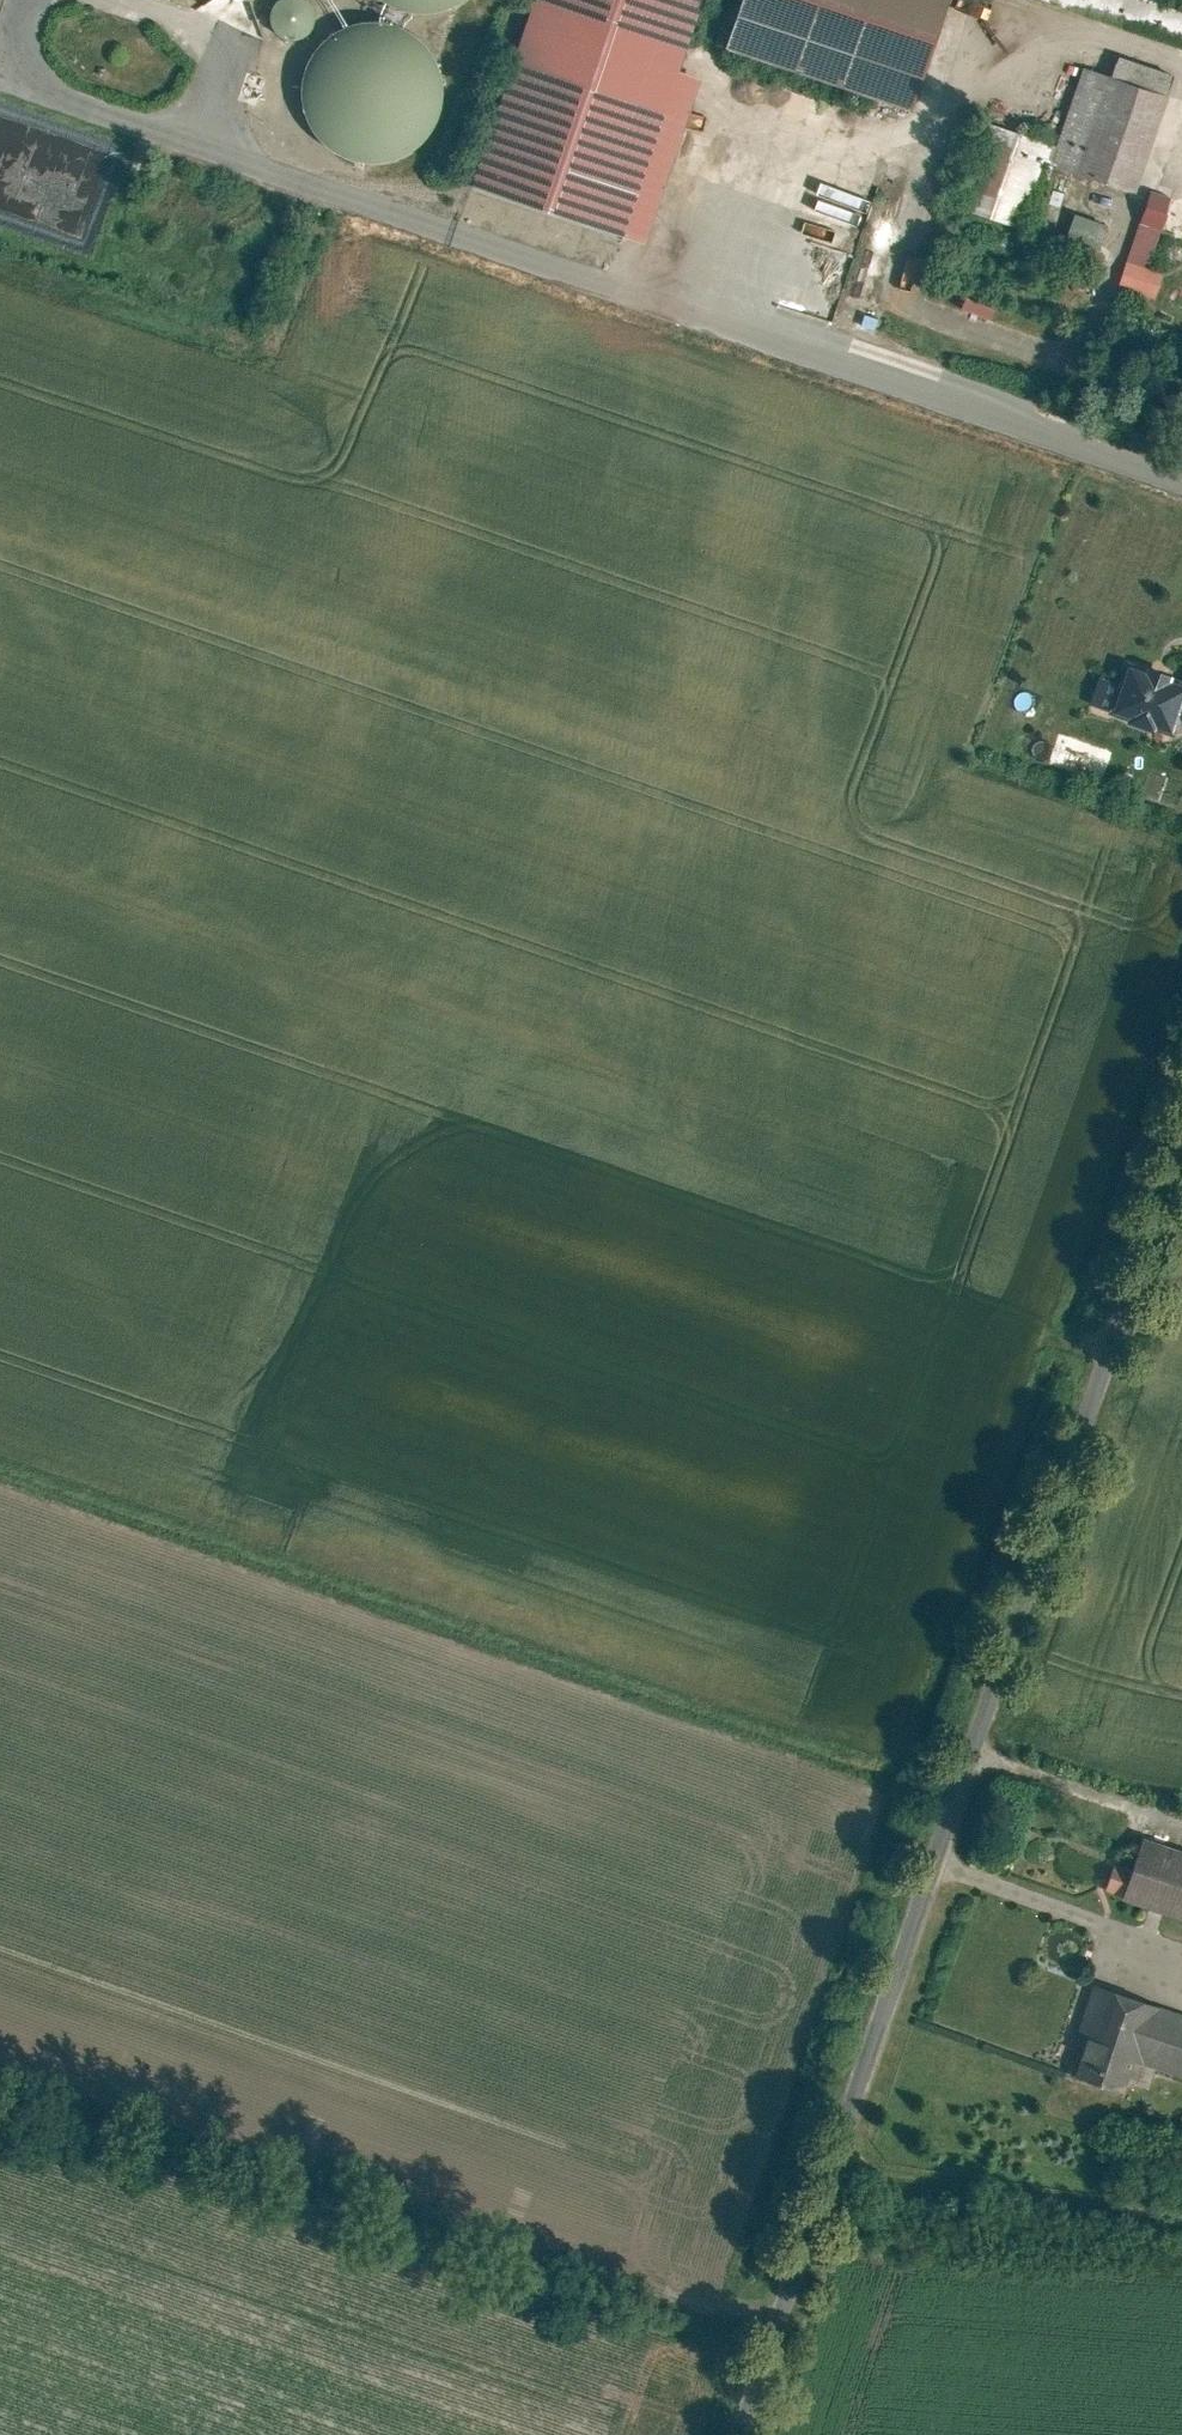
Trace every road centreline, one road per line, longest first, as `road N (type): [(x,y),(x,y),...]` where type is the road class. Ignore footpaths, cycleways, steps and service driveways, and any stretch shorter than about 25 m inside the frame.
road 1 (unclassified): [(1181,1124),(744,2434)]

